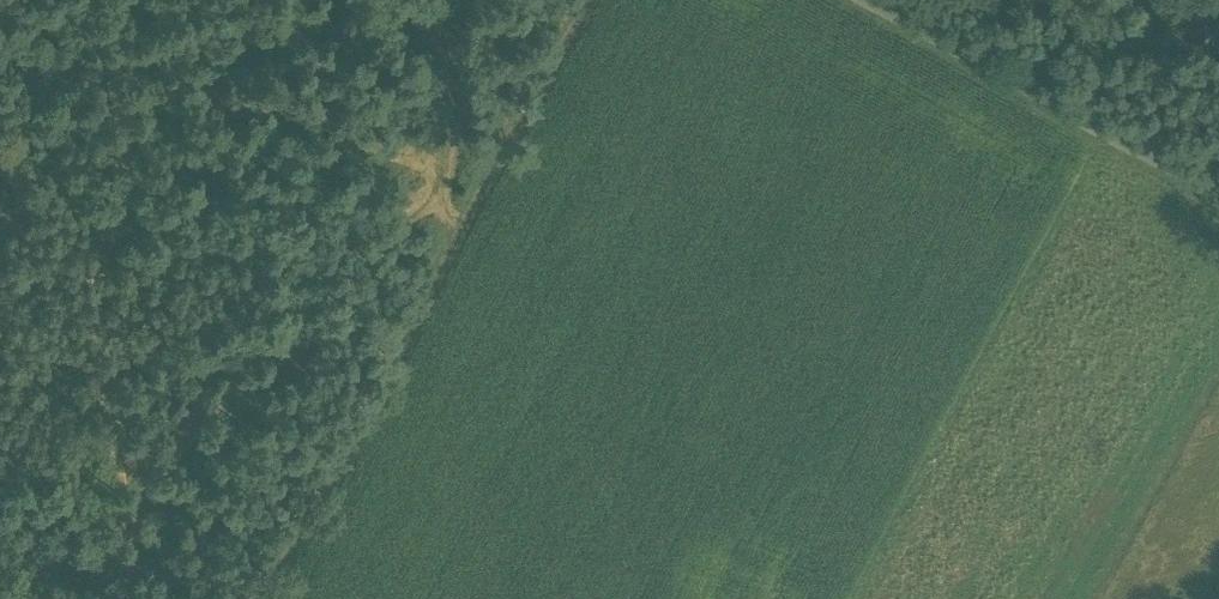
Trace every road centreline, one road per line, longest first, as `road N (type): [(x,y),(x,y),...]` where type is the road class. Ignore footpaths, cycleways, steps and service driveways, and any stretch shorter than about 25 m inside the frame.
road 1 (unclassified): [(1218,197),(861,0)]

